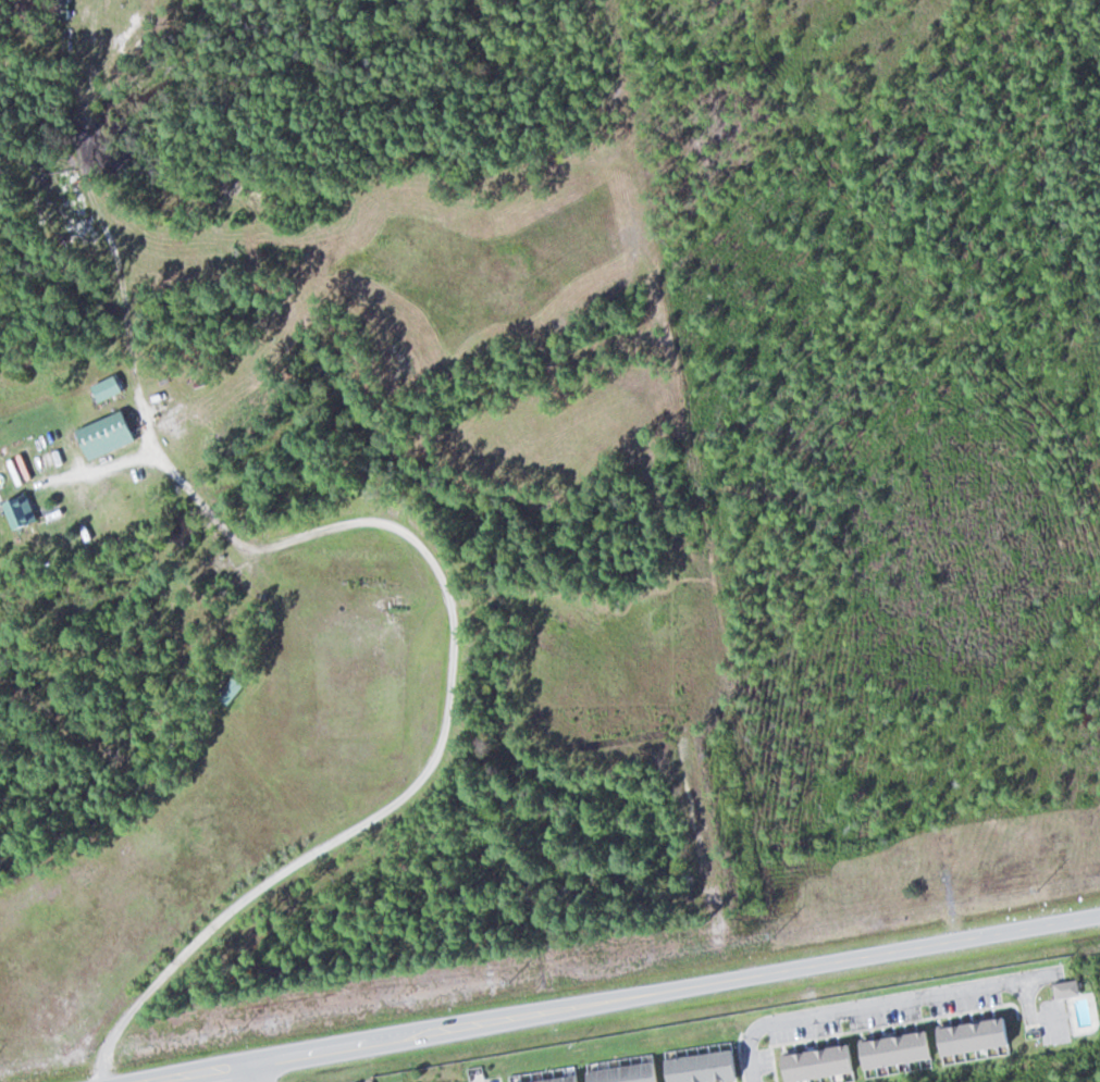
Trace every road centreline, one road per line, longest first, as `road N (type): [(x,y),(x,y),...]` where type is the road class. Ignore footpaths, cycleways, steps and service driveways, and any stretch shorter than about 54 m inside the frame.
road 1 (secondary): [(1099,916),(144,1081)]

